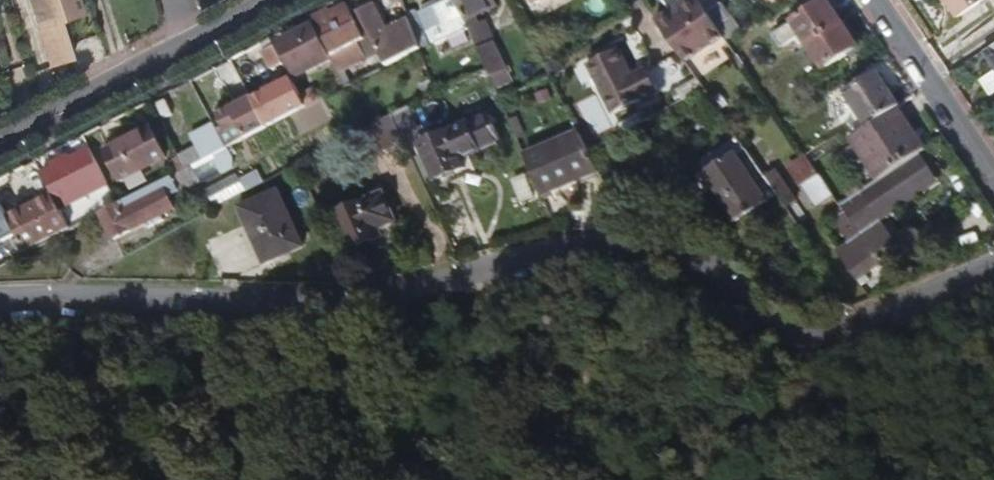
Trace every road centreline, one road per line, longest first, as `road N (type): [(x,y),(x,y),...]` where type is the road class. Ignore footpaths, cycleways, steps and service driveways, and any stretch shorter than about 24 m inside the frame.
road 1 (residential): [(0,304),(121,295),(393,307),(660,235),(713,248),(777,332),(804,341),(838,335),(993,267)]
road 2 (secondary): [(0,142),(275,0)]
road 3 (residential): [(878,0),(993,177)]

